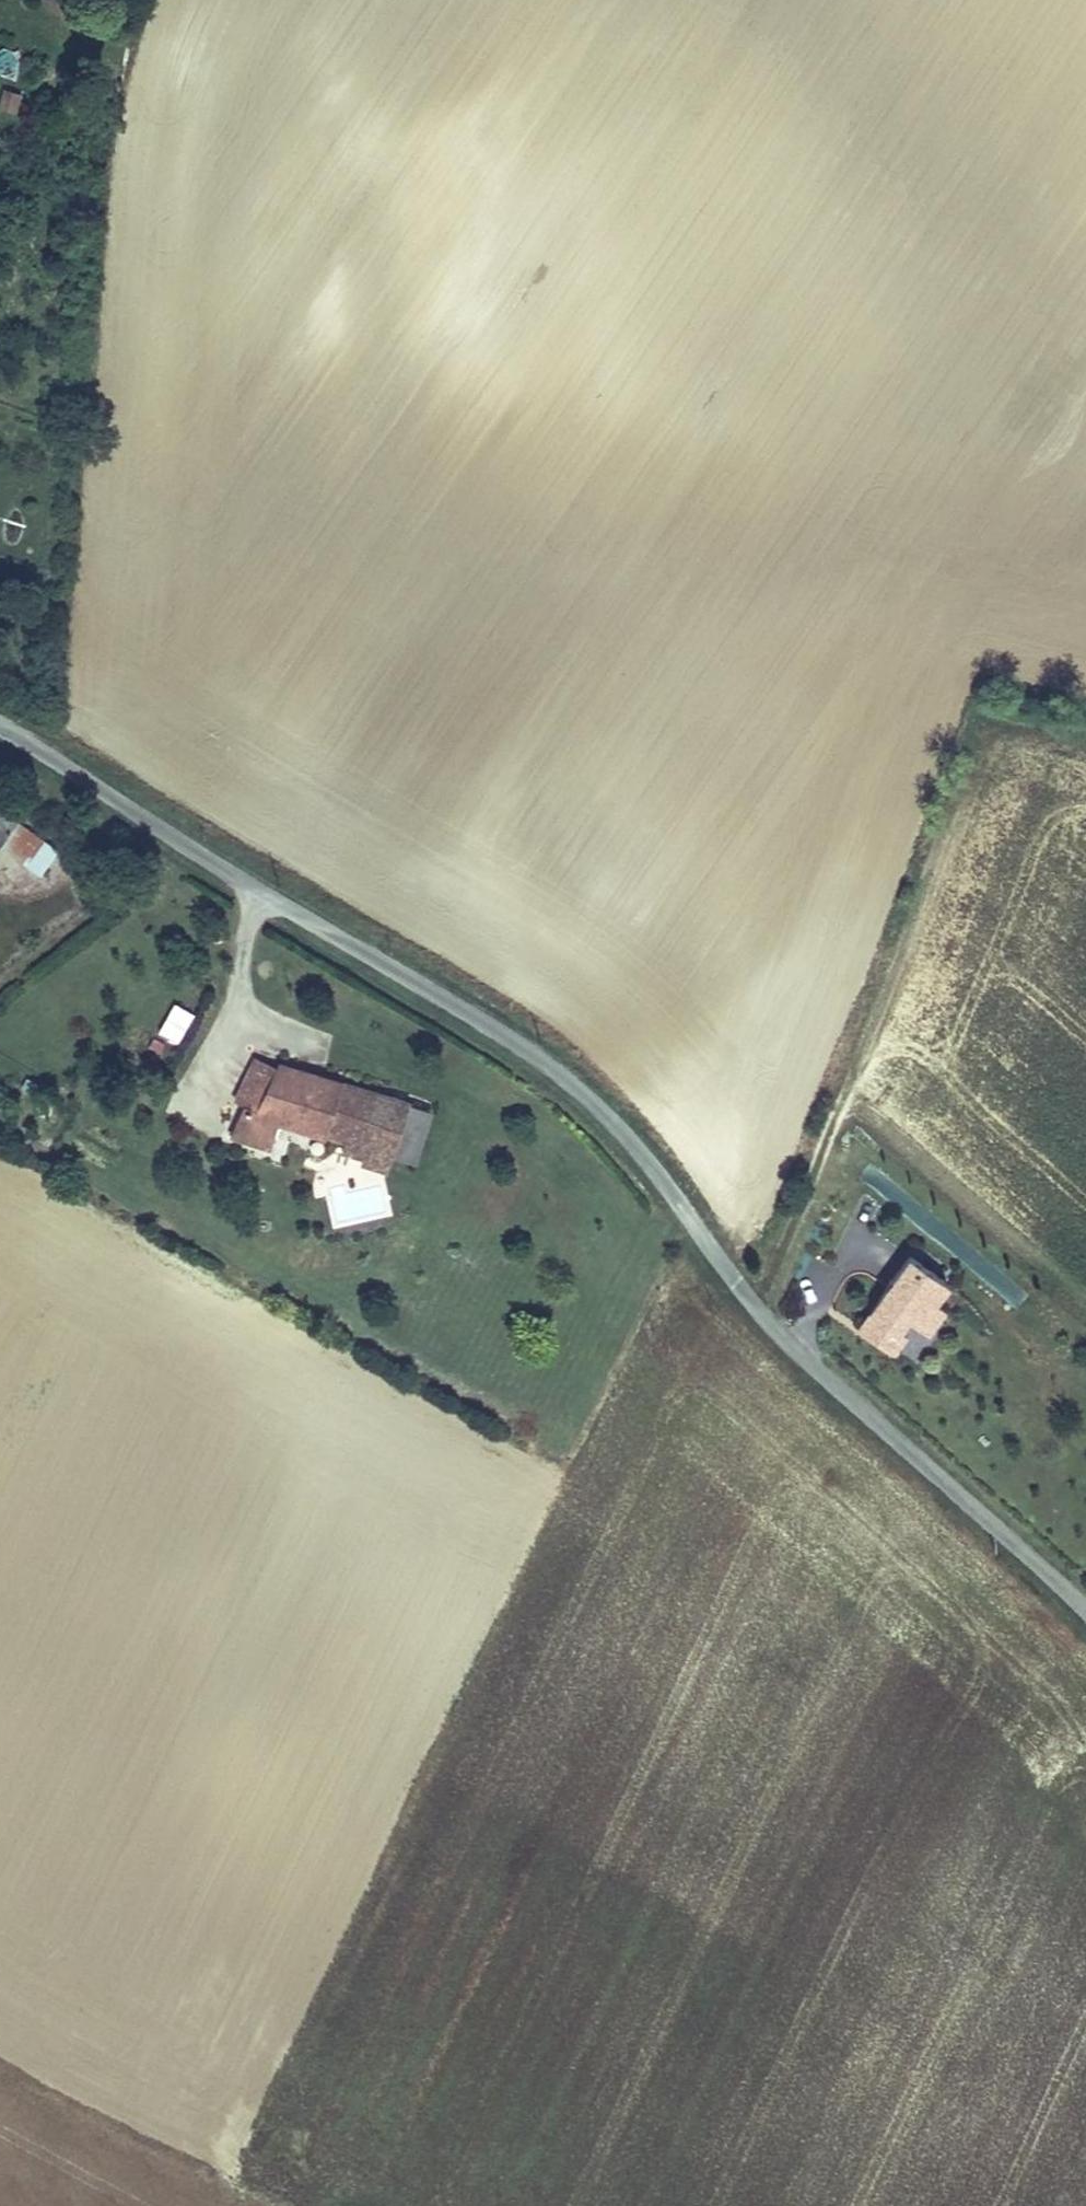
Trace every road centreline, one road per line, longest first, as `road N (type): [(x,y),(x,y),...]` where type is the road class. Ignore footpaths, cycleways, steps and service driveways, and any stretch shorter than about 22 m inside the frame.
road 1 (unclassified): [(0,692),(652,1116),(798,1335),(839,1381),(1085,1596)]

